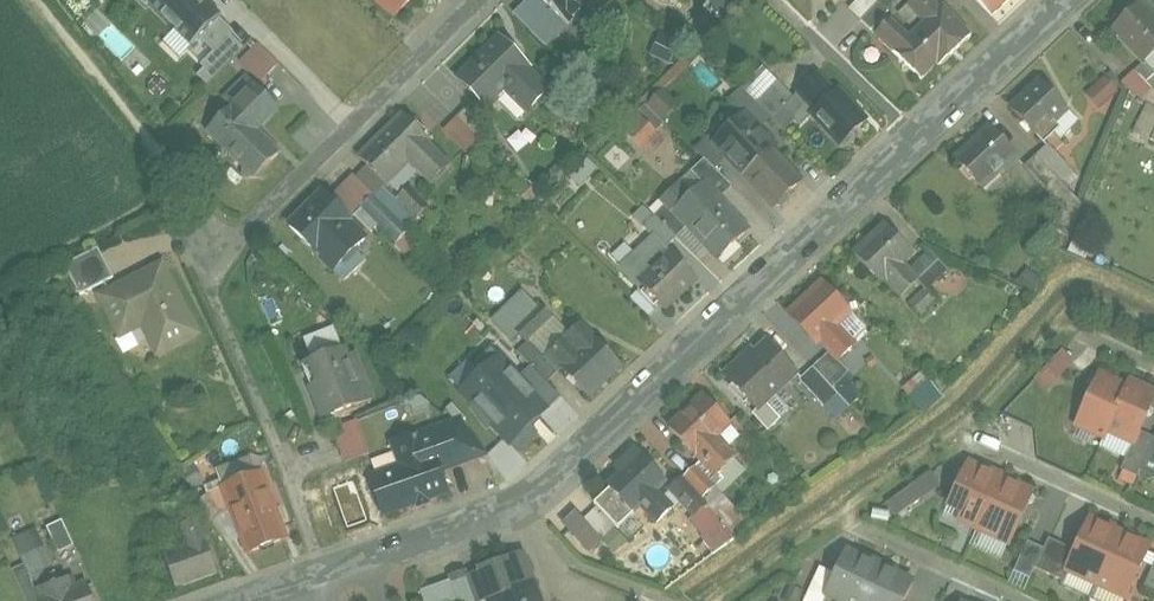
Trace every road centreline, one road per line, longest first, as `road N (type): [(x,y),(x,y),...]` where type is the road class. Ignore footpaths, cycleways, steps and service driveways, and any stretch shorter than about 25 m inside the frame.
road 1 (residential): [(1060,0),(558,470),(519,500),(369,556)]
road 2 (residential): [(478,0),(233,249)]
road 3 (residential): [(976,441),(1153,519)]
road 4 (residential): [(1033,600),(857,527)]

